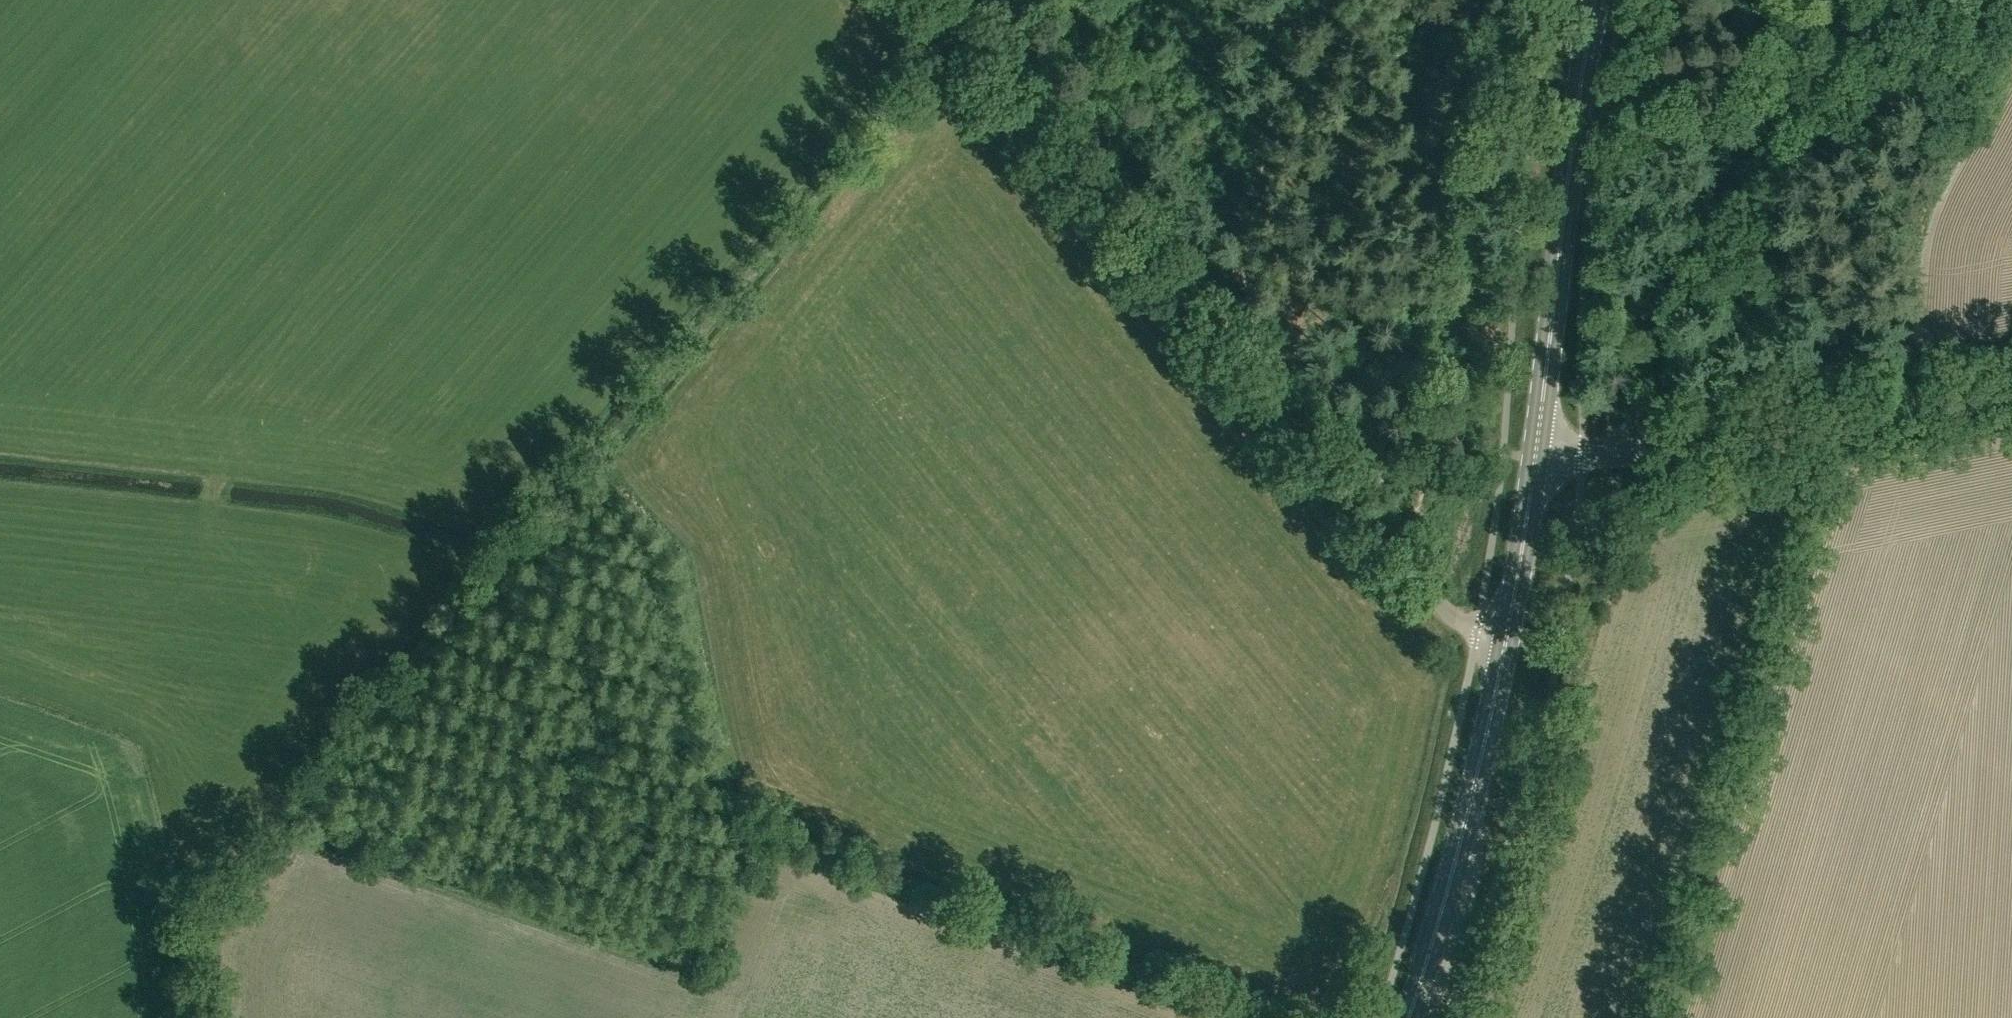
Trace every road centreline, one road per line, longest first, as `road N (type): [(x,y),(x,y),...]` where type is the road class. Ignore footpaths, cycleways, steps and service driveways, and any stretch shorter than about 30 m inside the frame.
road 1 (secondary): [(1410,1017),(1468,832),(1539,461)]
road 2 (unclassified): [(1539,461),(1697,451),(2011,395)]
road 3 (secondary): [(1539,461),(1600,0)]
road 4 (unclassified): [(1217,338),(931,0)]

